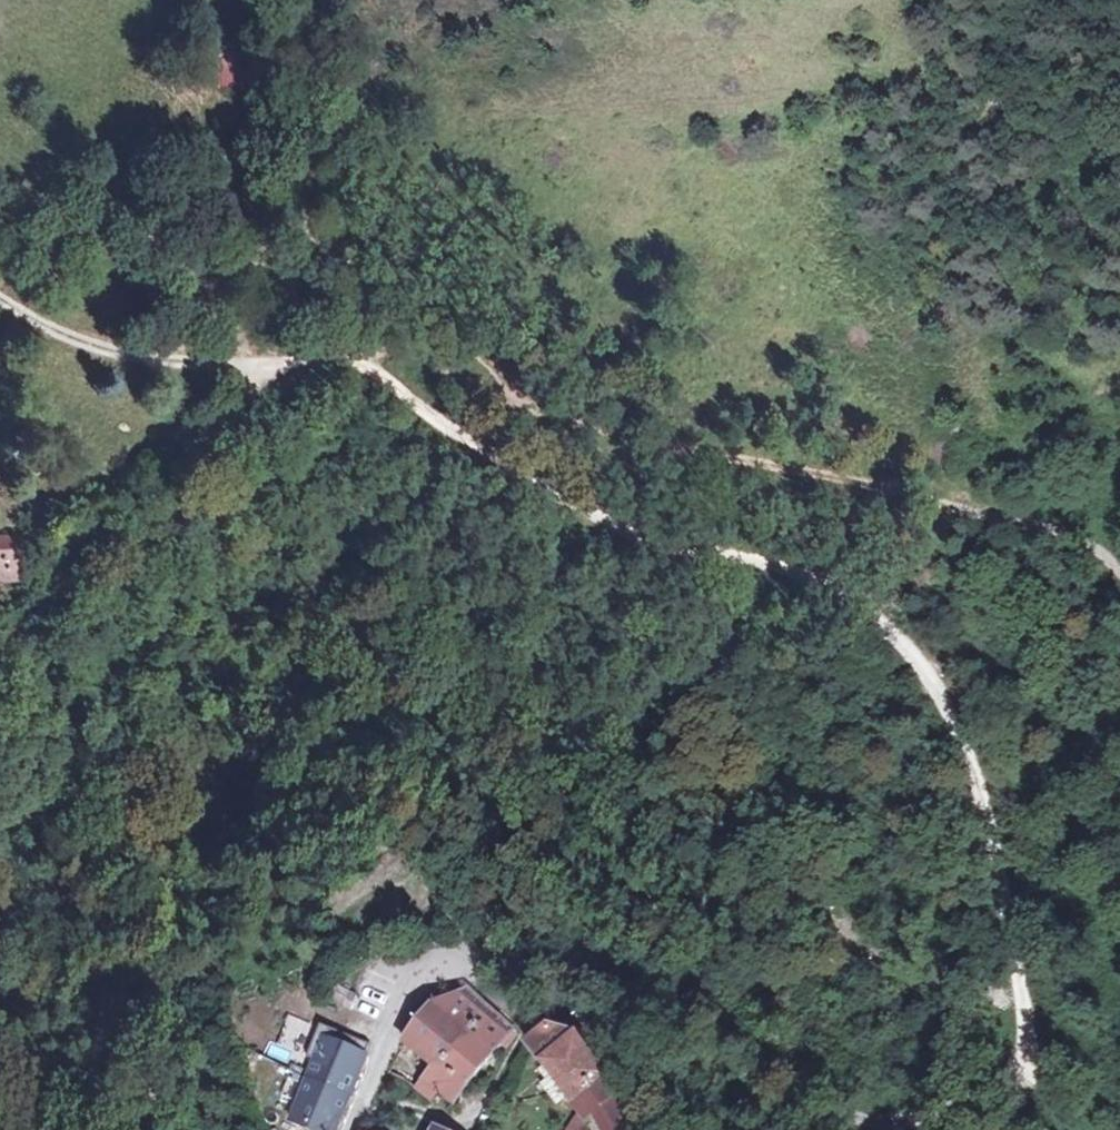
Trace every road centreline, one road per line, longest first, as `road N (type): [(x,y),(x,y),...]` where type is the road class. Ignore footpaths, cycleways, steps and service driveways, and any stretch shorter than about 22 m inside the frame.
road 1 (track): [(650,1129),(596,1023),(502,980),(452,974),(492,962),(596,971),(676,997),(808,1104),(909,1127),(975,1116),(1020,1078),(1028,1038),(1004,866),(974,765),(917,654),(864,609),(791,578),(728,554),(637,540),(585,515),(457,438),(361,366),(130,360),(57,343),(0,305)]
road 2 (track): [(1119,571),(1091,542),(1032,520),(578,433),(397,357),(361,366)]
road 3 (track): [(357,1109),(450,1115),(475,1107),(513,1050),(536,993)]
road 4 (track): [(933,677),(1082,703),(1119,729)]
road 5 (unclassified): [(350,1129),(391,1019),(421,984),(452,974)]

